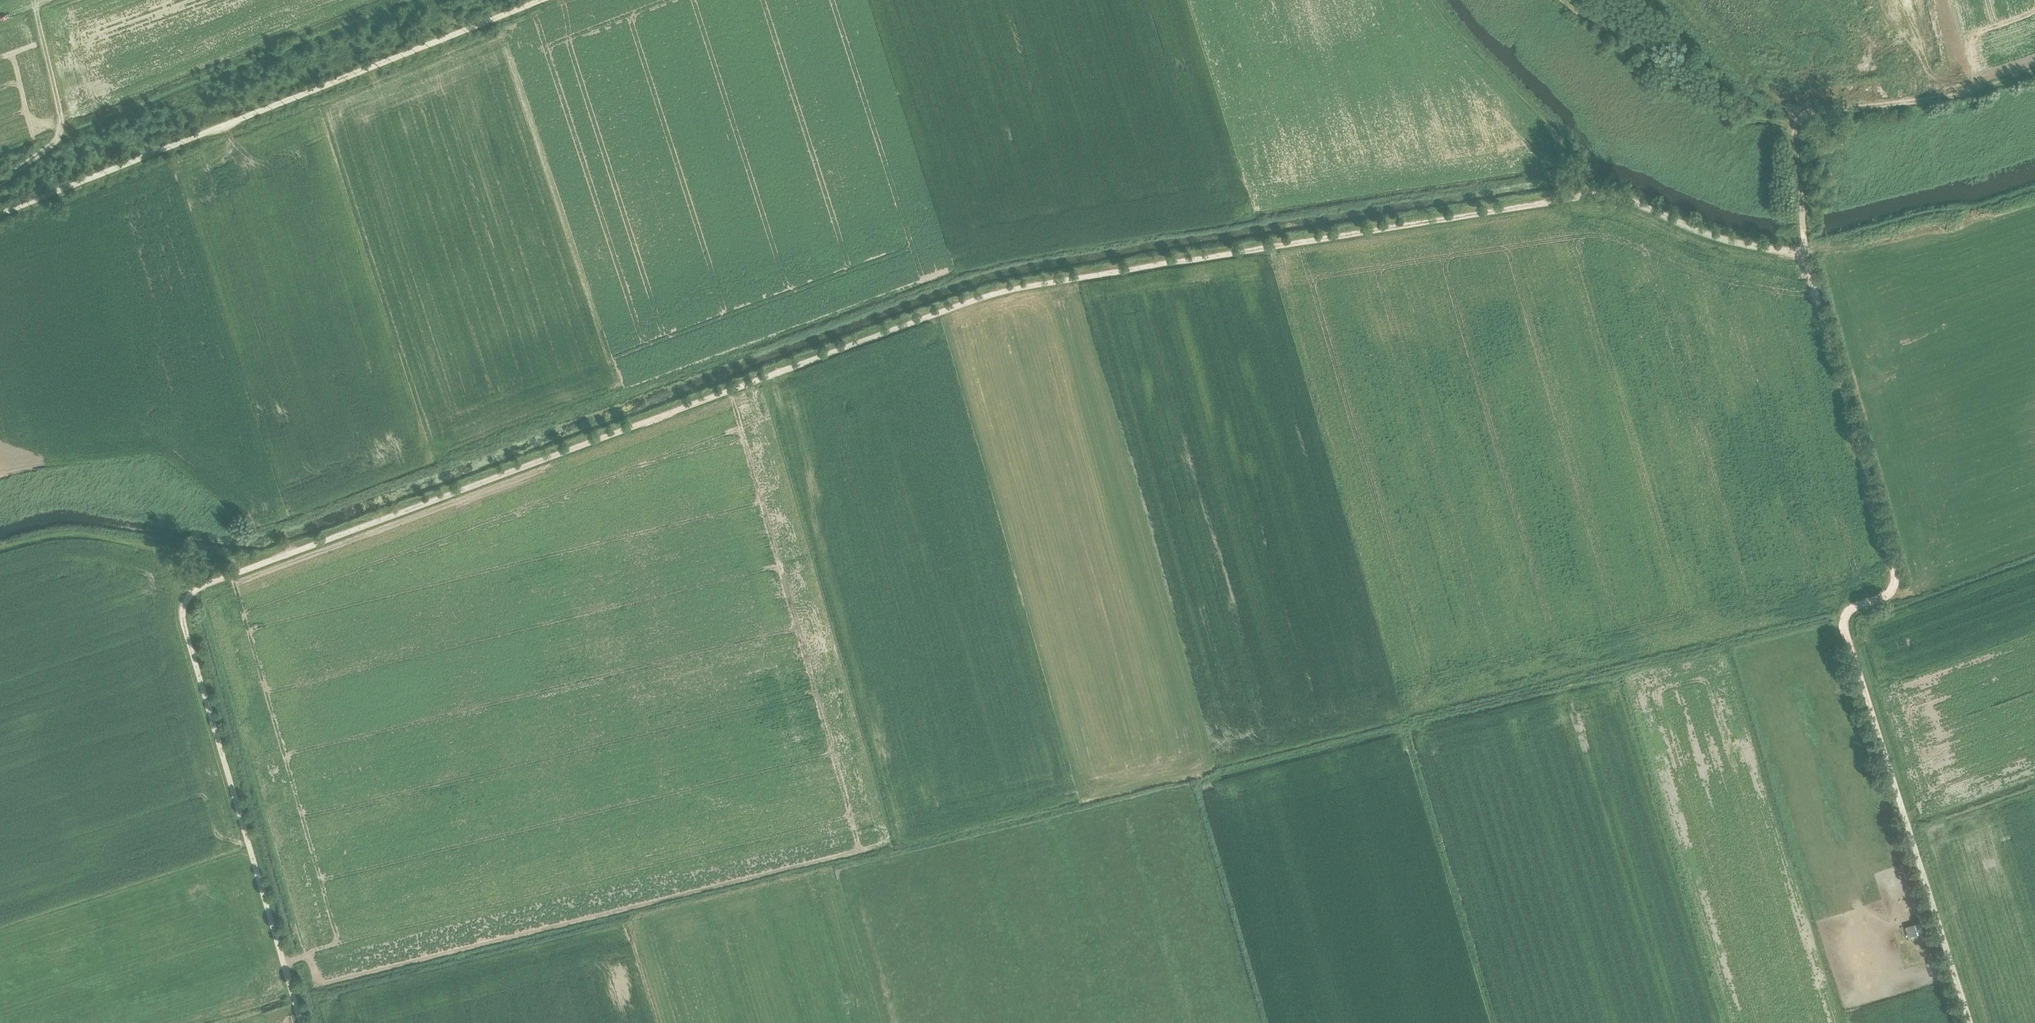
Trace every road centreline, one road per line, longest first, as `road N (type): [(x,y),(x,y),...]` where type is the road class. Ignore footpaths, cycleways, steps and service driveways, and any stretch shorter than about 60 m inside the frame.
road 1 (unclassified): [(302,1022),(183,620),(196,589),(1032,285),(1575,197)]
road 2 (unclassified): [(1809,254),(1896,567),(1891,595),(1850,617),(1855,643),(1975,1022)]
road 3 (track): [(1575,197),(1629,201),(1715,235),(1809,254),(1794,121),(1800,115),(1916,101),(2034,67)]
road 4 (unclassified): [(0,214),(543,0)]
road 5 (track): [(60,136),(37,14)]

